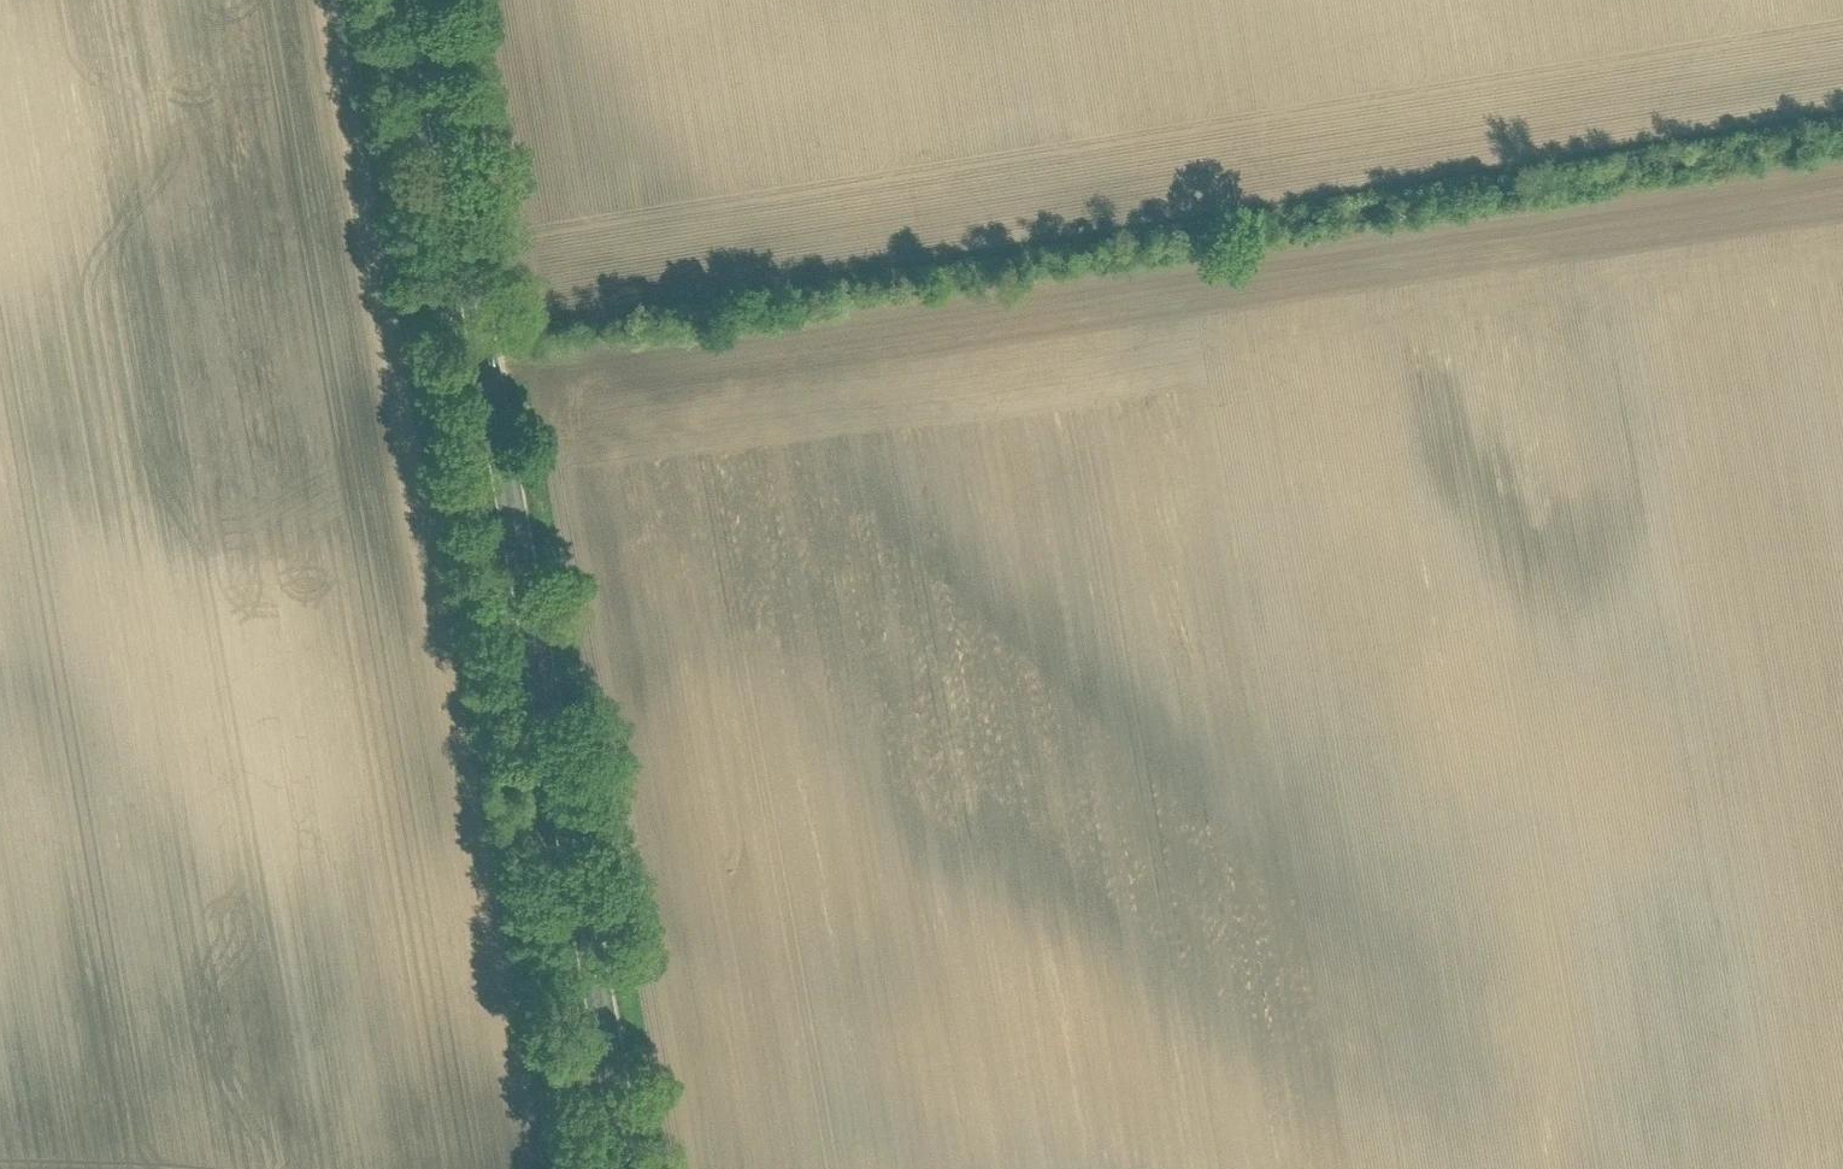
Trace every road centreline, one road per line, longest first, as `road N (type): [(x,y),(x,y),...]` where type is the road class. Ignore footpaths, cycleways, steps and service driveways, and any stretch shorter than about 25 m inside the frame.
road 1 (tertiary): [(416,0),(633,1168)]

